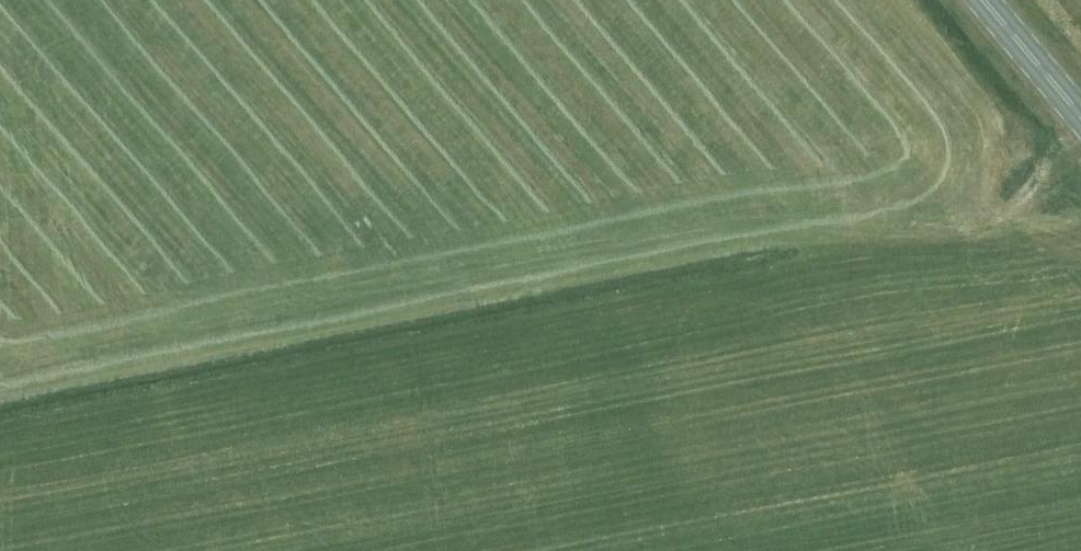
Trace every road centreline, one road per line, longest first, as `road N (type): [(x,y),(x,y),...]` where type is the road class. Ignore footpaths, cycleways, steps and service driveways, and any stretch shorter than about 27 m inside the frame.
road 1 (primary): [(1080,118),(982,0)]

